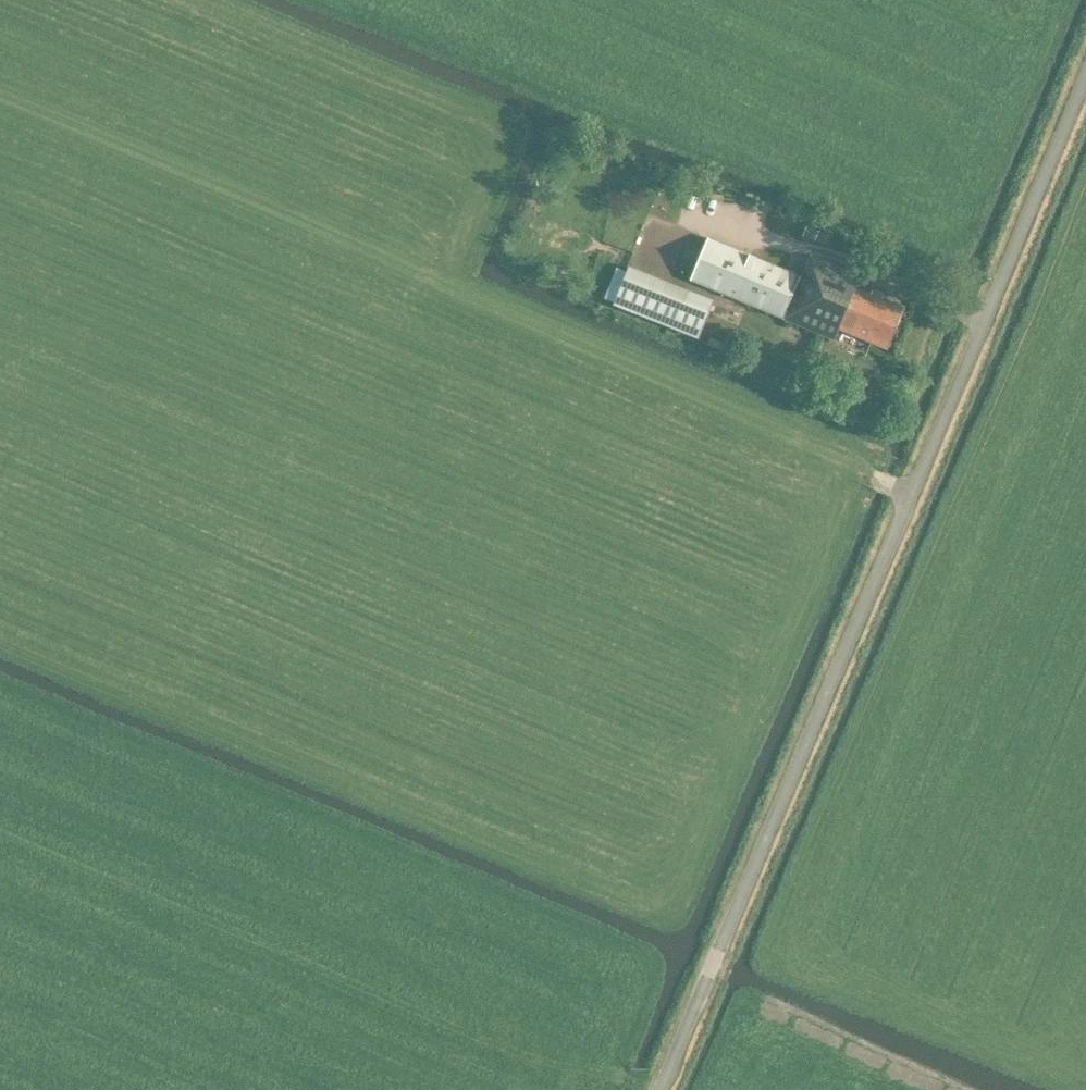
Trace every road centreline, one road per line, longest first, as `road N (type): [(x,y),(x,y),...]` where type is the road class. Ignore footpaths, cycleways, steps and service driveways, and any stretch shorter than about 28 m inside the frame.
road 1 (tertiary): [(663,1089),(1085,79)]

